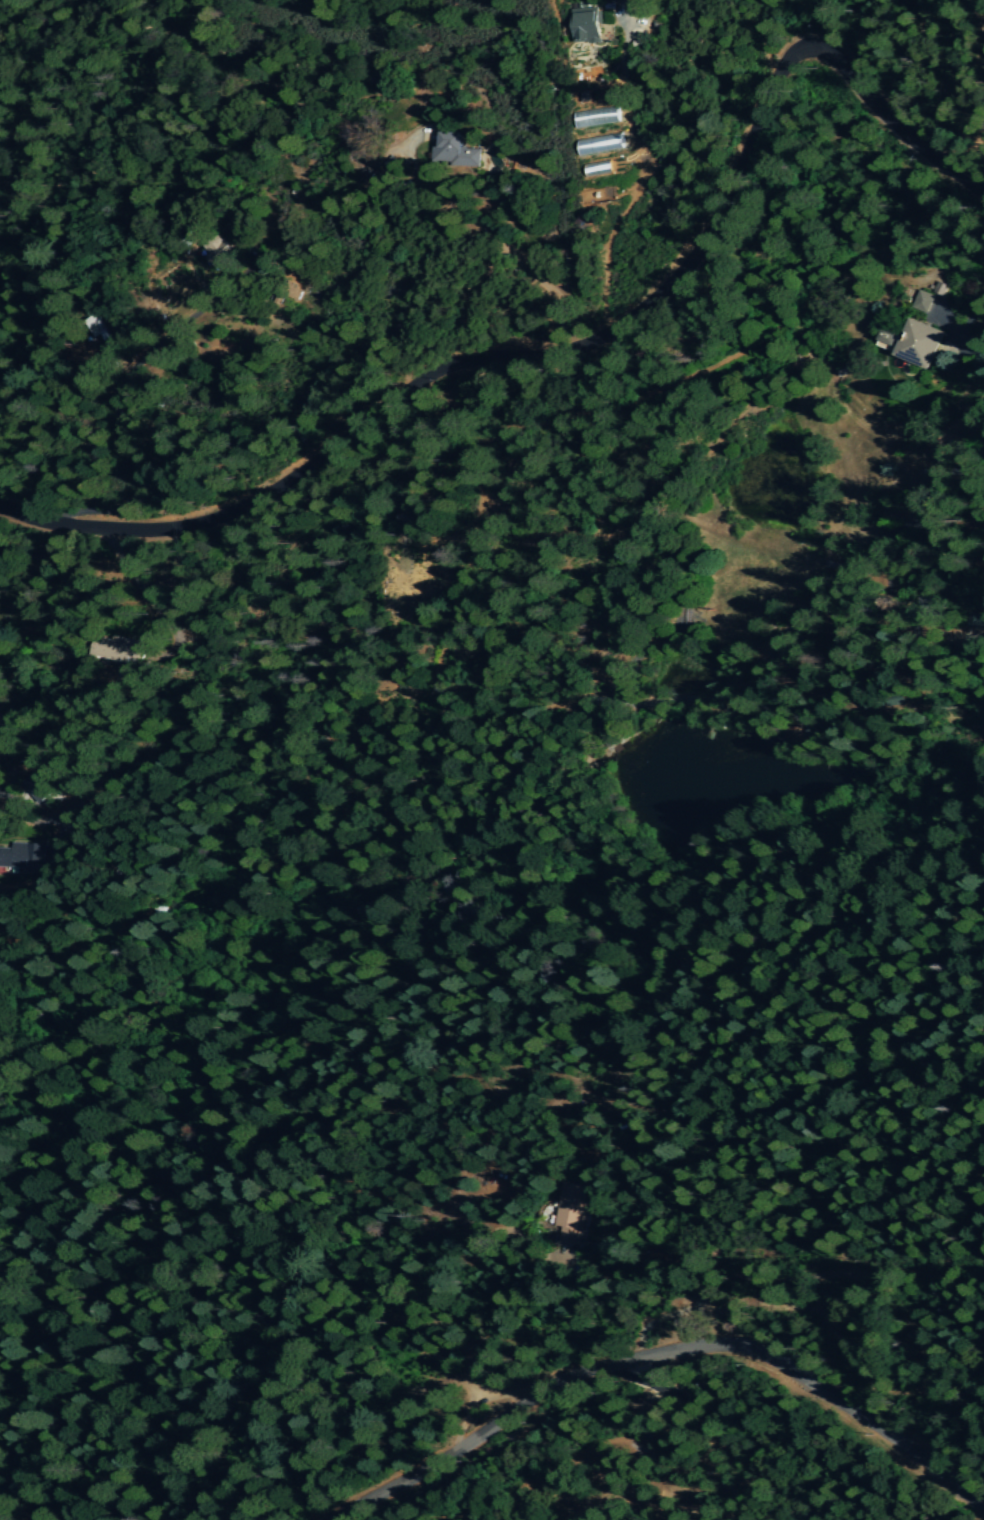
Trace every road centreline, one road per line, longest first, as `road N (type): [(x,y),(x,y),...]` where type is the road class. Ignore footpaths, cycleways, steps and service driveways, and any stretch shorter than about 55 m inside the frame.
road 1 (residential): [(0,509),(93,527),(206,516),(268,489),(439,371),(571,346),(610,325),(666,289),(705,241),(779,73),(795,64),(829,69),(905,142),(983,201)]
road 2 (residential): [(983,1517),(773,1362),(709,1346),(593,1366),(533,1391),(322,1519)]

